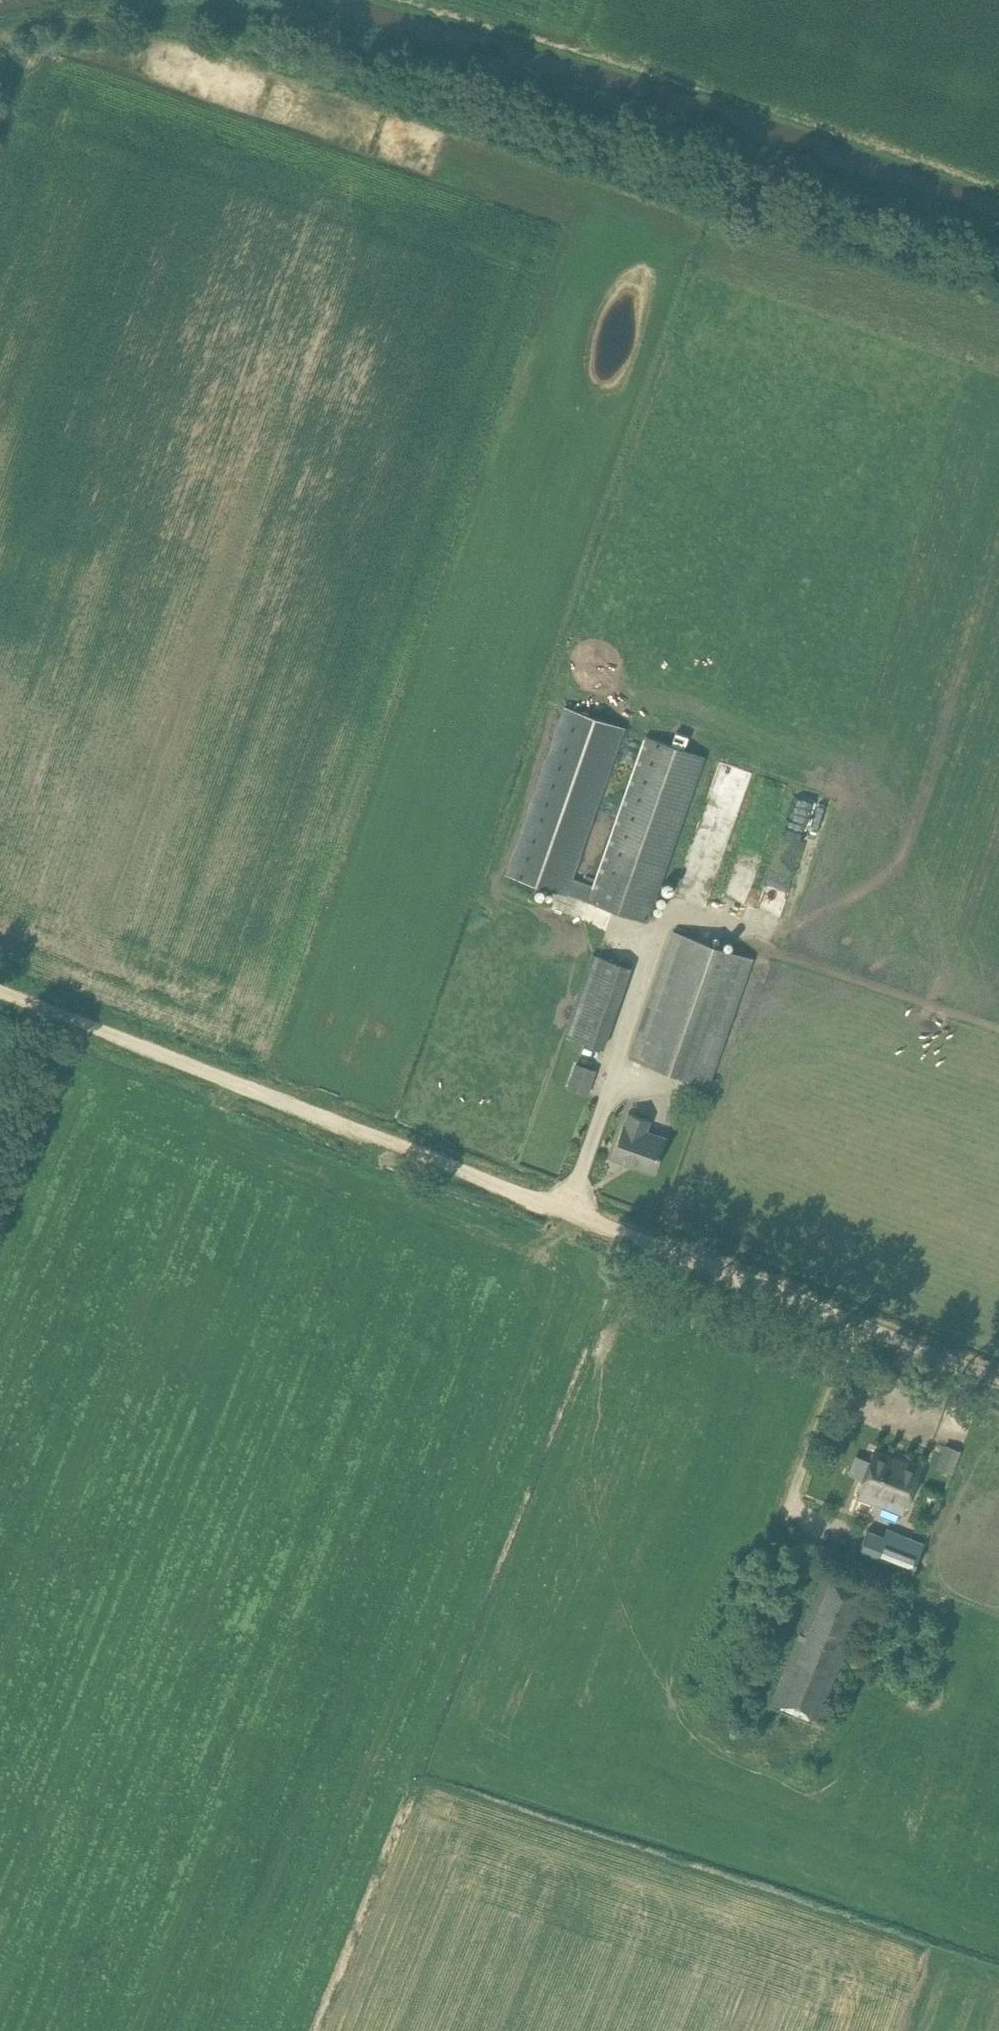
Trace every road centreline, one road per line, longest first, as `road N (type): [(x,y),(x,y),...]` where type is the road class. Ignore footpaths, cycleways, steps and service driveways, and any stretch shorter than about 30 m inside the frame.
road 1 (track): [(0,996),(886,1335)]
road 2 (unclassified): [(998,1378),(886,1335)]

